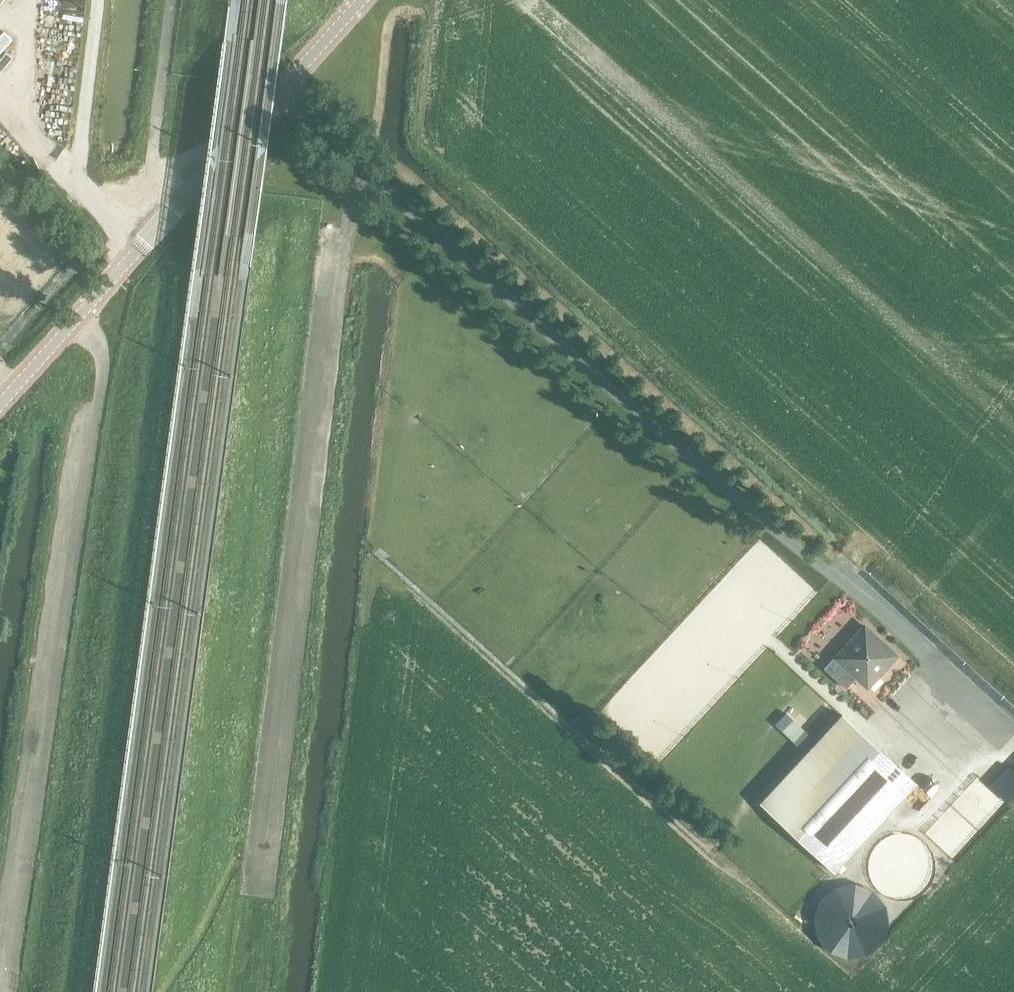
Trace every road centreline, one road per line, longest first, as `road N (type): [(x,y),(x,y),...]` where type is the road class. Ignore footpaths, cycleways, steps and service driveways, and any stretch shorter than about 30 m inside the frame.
road 1 (unclassified): [(0,407),(282,89)]
road 2 (track): [(140,249),(88,195),(78,171),(100,0)]
road 3 (unclassified): [(440,237),(282,89)]
road 4 (unclassified): [(282,89),(364,0)]

